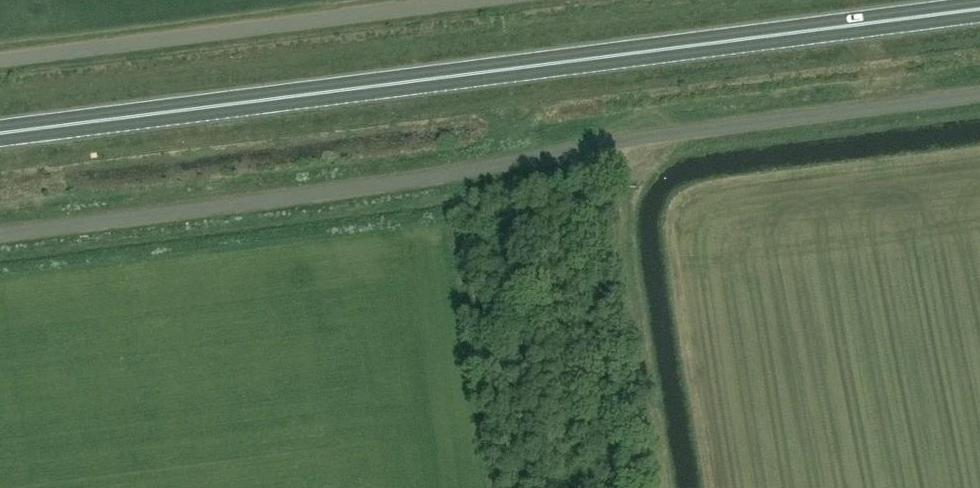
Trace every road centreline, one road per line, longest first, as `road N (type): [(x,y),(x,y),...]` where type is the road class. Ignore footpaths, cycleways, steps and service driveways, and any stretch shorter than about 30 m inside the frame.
road 1 (unclassified): [(979,90),(440,179),(0,238)]
road 2 (trunk): [(0,133),(979,8)]
road 3 (unclassified): [(468,0),(0,57)]
road 4 (track): [(661,487),(609,151)]

